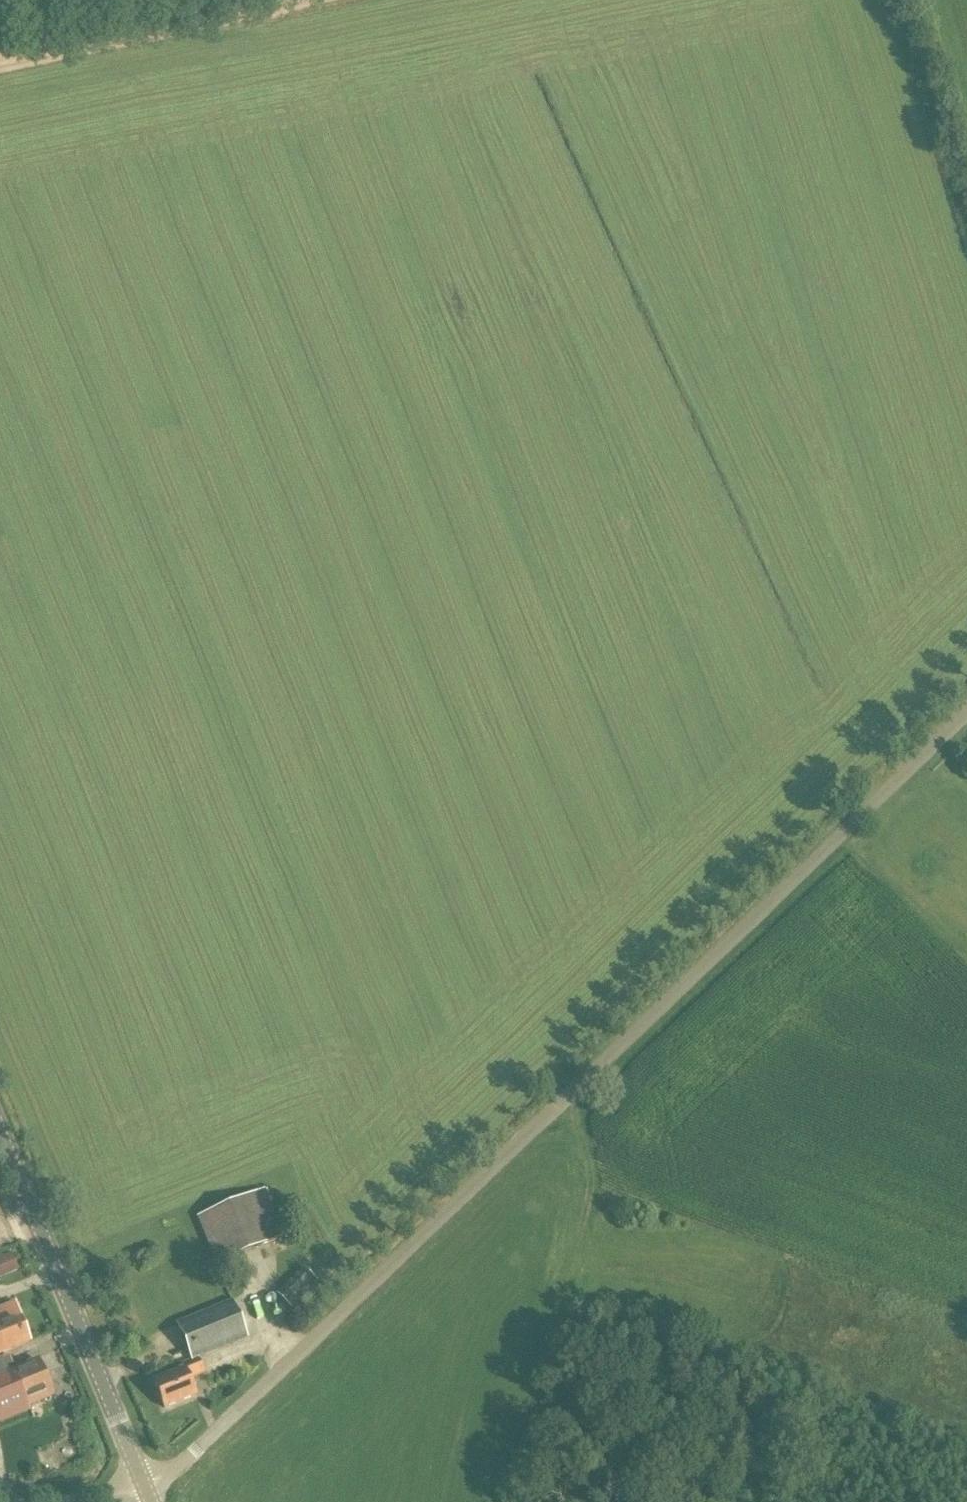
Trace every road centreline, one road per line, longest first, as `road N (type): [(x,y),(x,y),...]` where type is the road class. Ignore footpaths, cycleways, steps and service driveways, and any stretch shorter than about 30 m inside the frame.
road 1 (unclassified): [(145,1490),(174,1471),(966,714)]
road 2 (track): [(518,1501),(595,1189),(590,1149),(561,1101)]
road 3 (tertiary): [(145,1490),(0,1134)]
road 4 (track): [(0,65),(305,0)]

